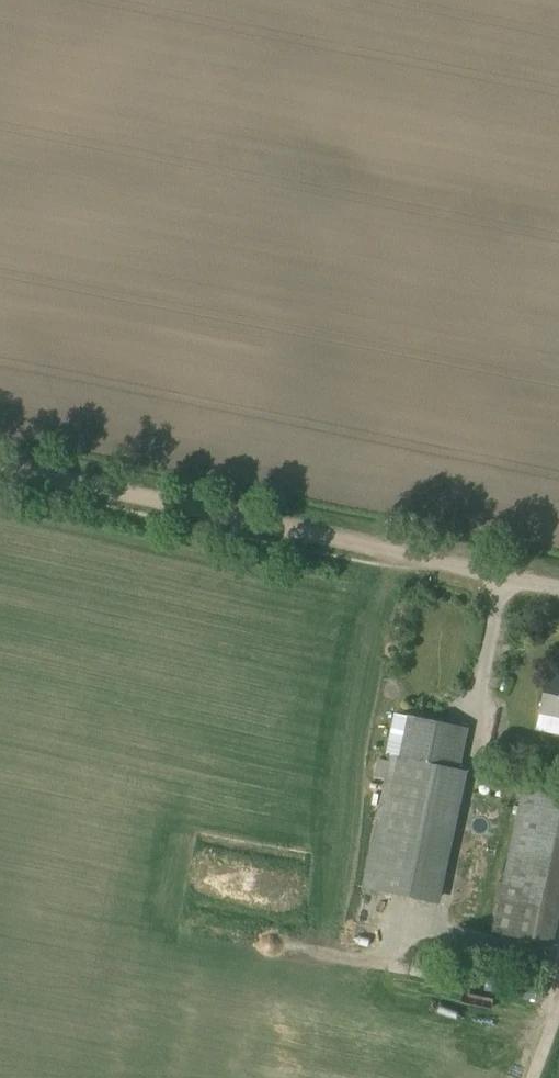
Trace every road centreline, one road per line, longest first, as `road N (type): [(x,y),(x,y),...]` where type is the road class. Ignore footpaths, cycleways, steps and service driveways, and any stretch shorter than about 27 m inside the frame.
road 1 (track): [(426,559),(0,455)]
road 2 (unclassified): [(558,584),(426,559)]

